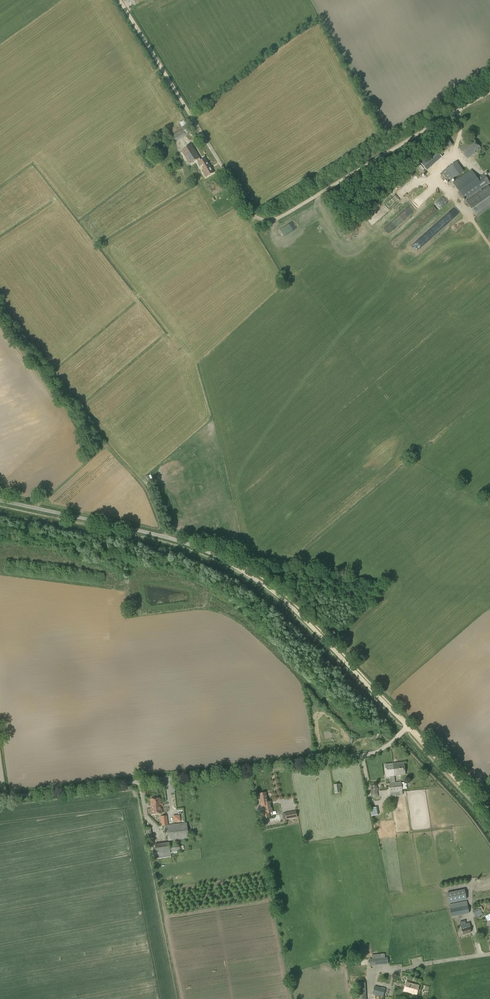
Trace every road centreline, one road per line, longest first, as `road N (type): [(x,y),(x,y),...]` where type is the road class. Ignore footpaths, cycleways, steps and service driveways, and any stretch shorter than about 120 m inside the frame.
road 1 (track): [(120,0),(253,216),(266,222),(457,112)]
road 2 (unclassified): [(407,727),(291,606),(227,561),(144,532),(0,500)]
road 3 (unclassified): [(0,798),(370,754),(407,727)]
road 4 (unclassified): [(489,815),(407,727)]

